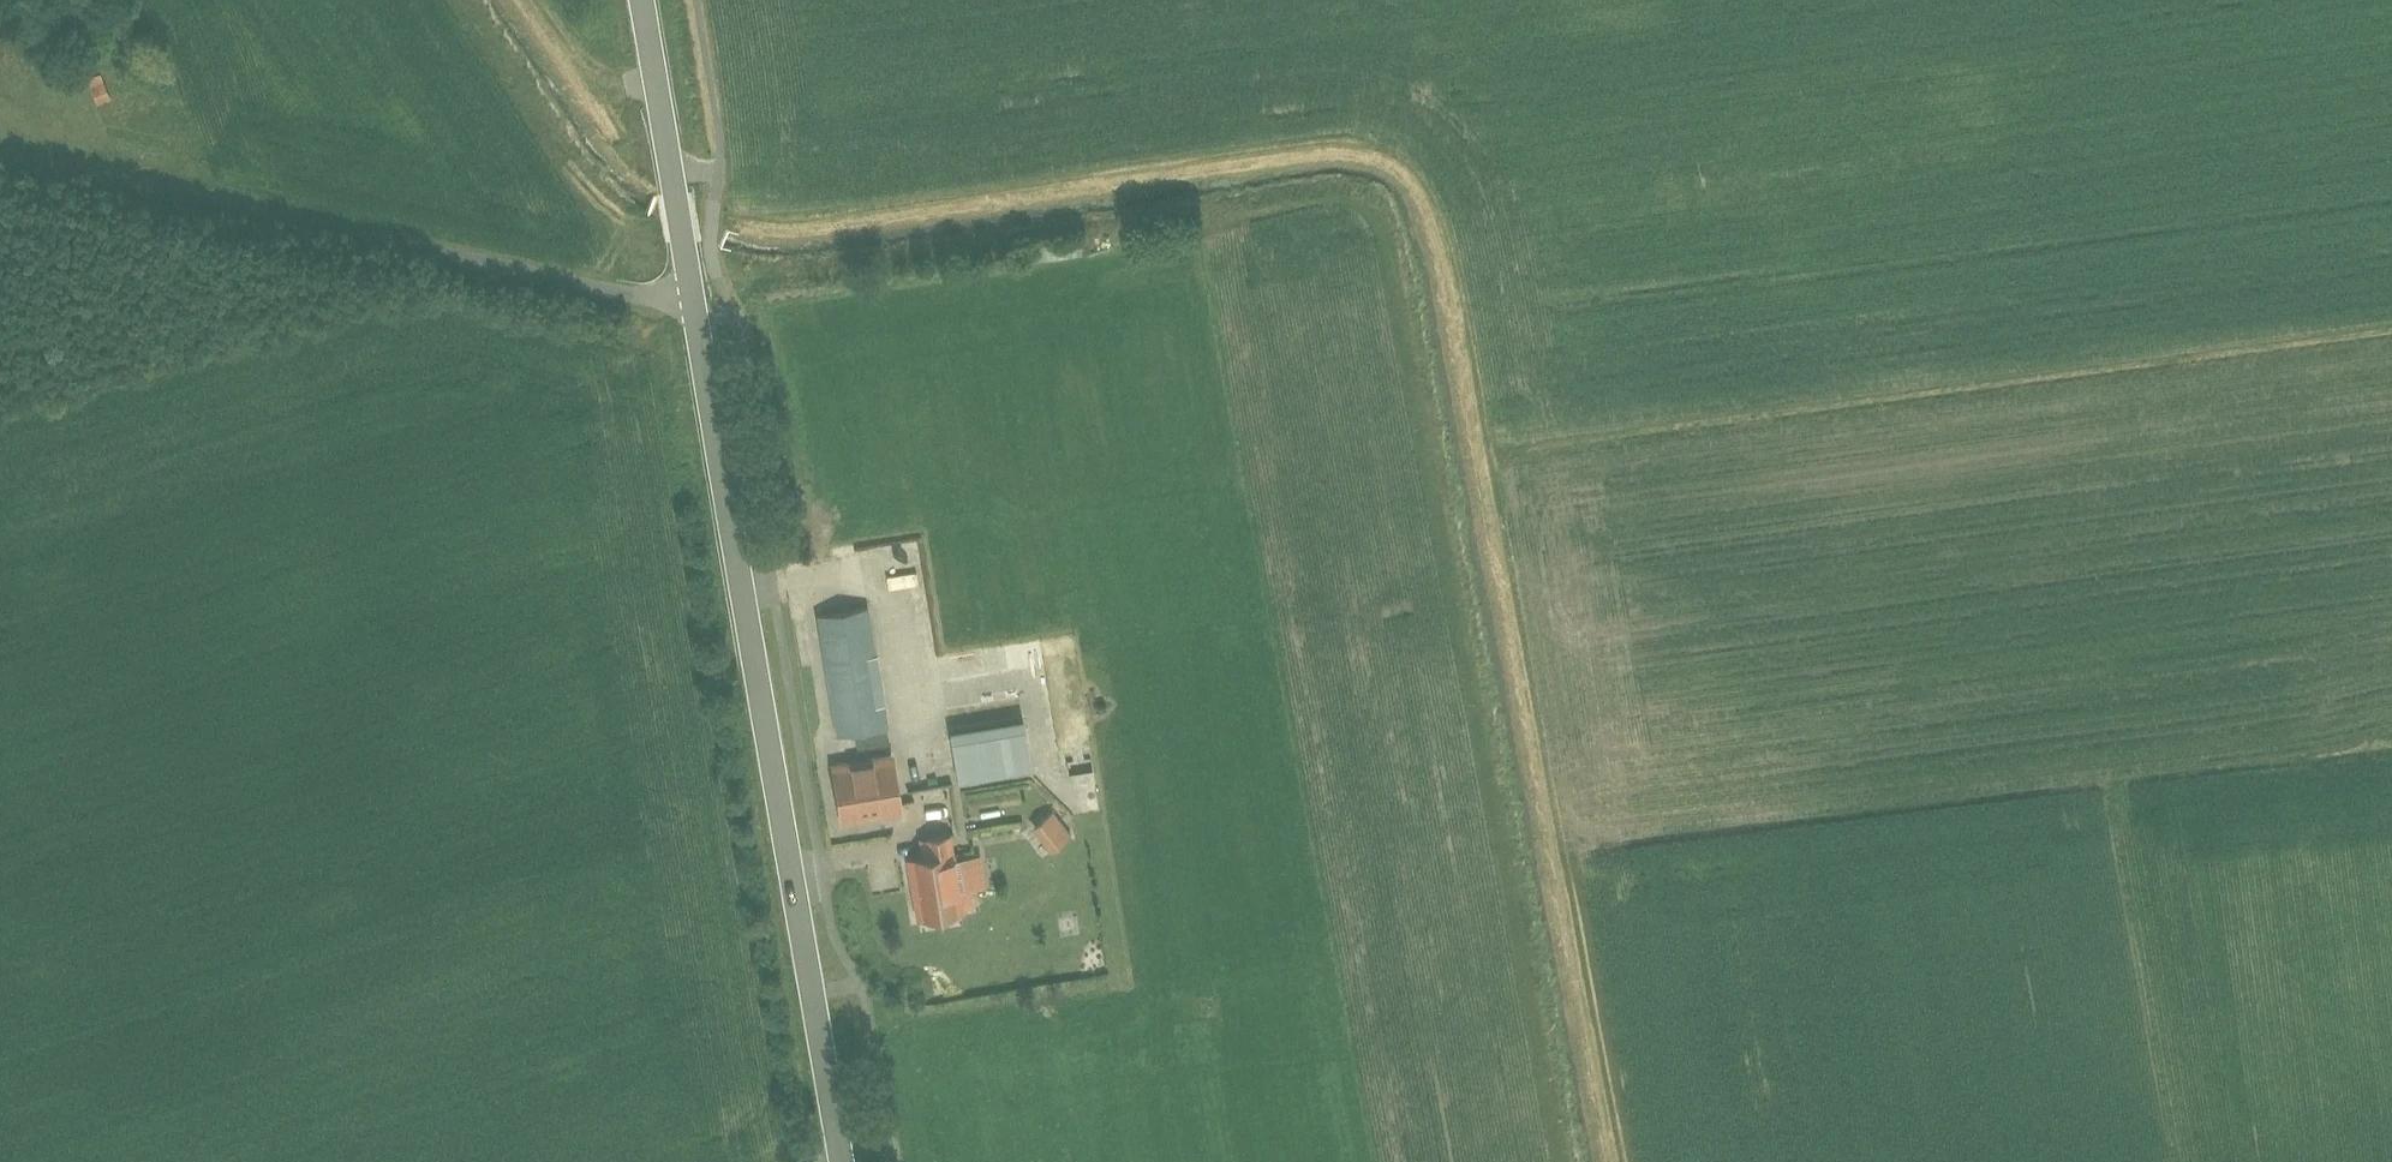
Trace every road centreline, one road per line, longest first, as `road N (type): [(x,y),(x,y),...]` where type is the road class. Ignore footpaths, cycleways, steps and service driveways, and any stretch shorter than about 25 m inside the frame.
road 1 (tertiary): [(643,0),(844,1161)]

